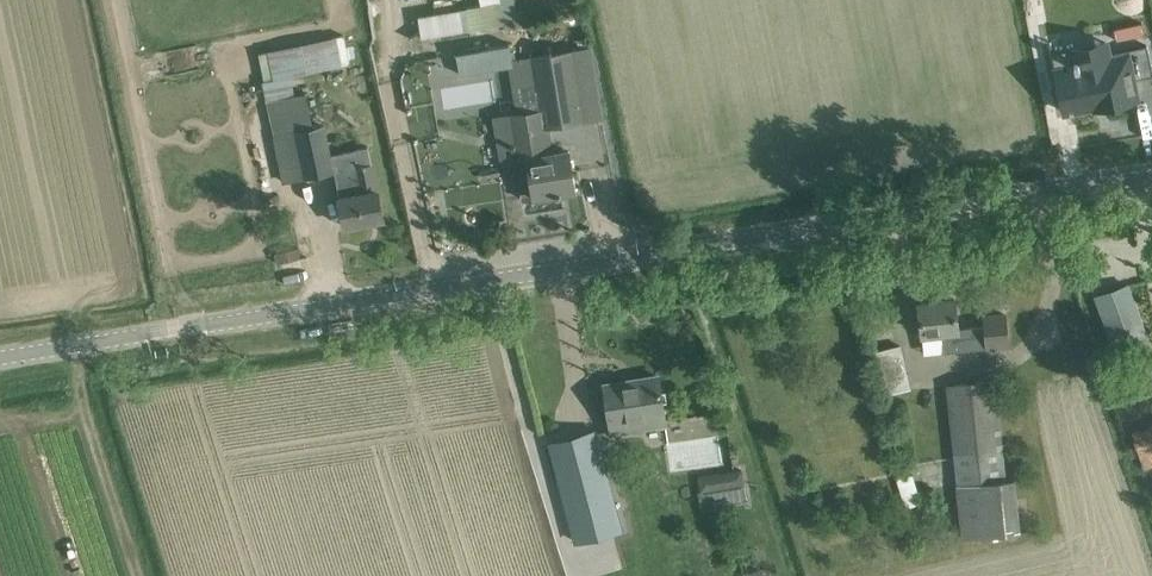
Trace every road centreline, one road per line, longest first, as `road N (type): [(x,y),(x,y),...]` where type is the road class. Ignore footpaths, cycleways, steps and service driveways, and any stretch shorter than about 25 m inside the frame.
road 1 (secondary): [(0,357),(1151,175)]

